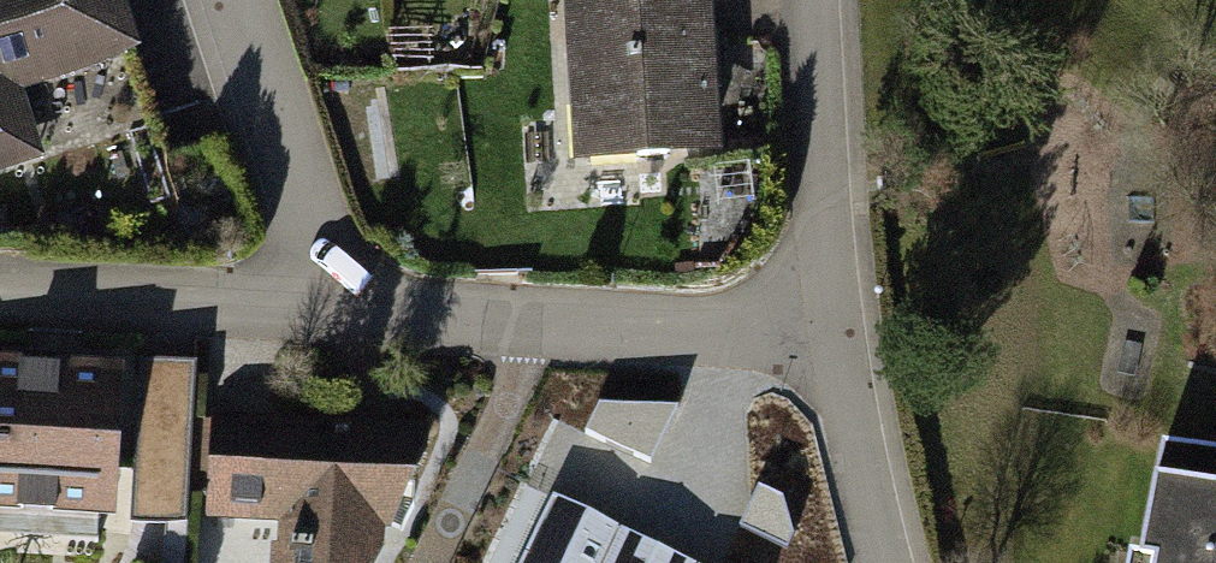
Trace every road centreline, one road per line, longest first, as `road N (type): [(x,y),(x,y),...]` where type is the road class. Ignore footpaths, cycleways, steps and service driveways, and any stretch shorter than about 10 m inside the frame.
road 1 (residential): [(311,307),(838,342)]
road 2 (residential): [(822,0),(838,342)]
road 3 (residential): [(311,307),(232,0)]
road 4 (residential): [(0,293),(311,307)]
road 5 (residential): [(838,342),(894,562)]

